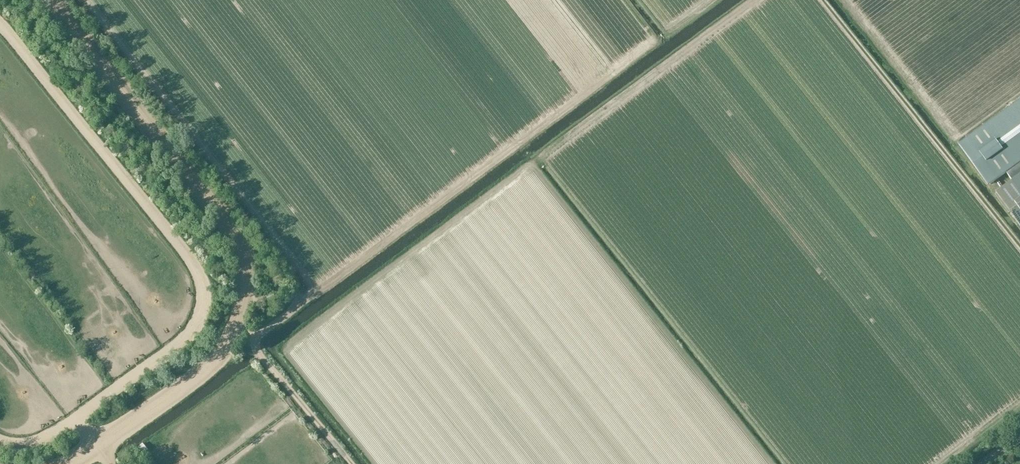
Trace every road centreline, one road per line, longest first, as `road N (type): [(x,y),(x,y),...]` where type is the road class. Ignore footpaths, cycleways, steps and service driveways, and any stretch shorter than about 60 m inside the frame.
road 1 (track): [(242,332),(351,463)]

